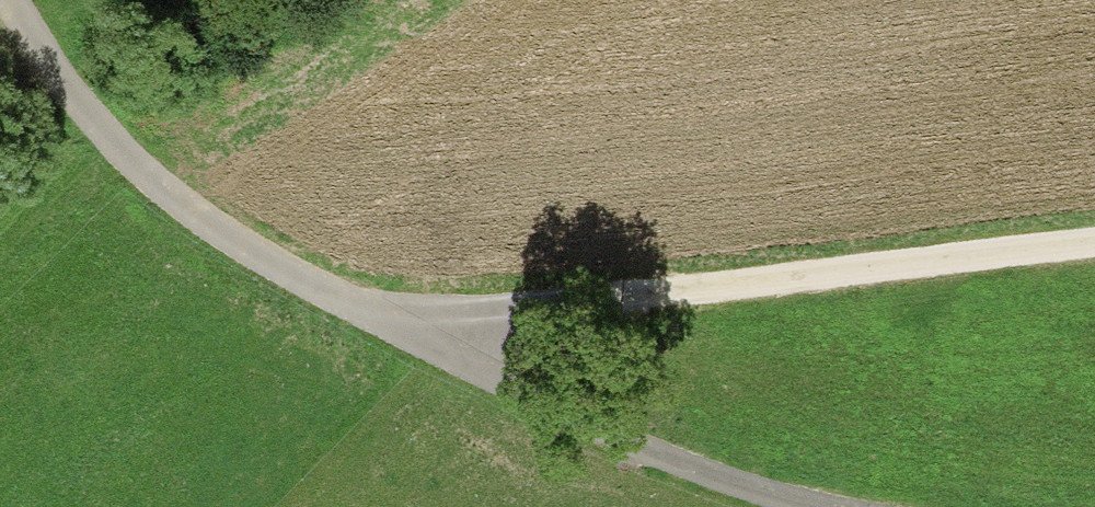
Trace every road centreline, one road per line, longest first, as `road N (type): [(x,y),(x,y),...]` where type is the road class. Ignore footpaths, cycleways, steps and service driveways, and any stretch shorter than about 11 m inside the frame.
road 1 (unclassified): [(0,2),(57,98),(203,229),(553,421),(736,498),(793,506)]
road 2 (track): [(371,321),(466,325),(1094,249)]

